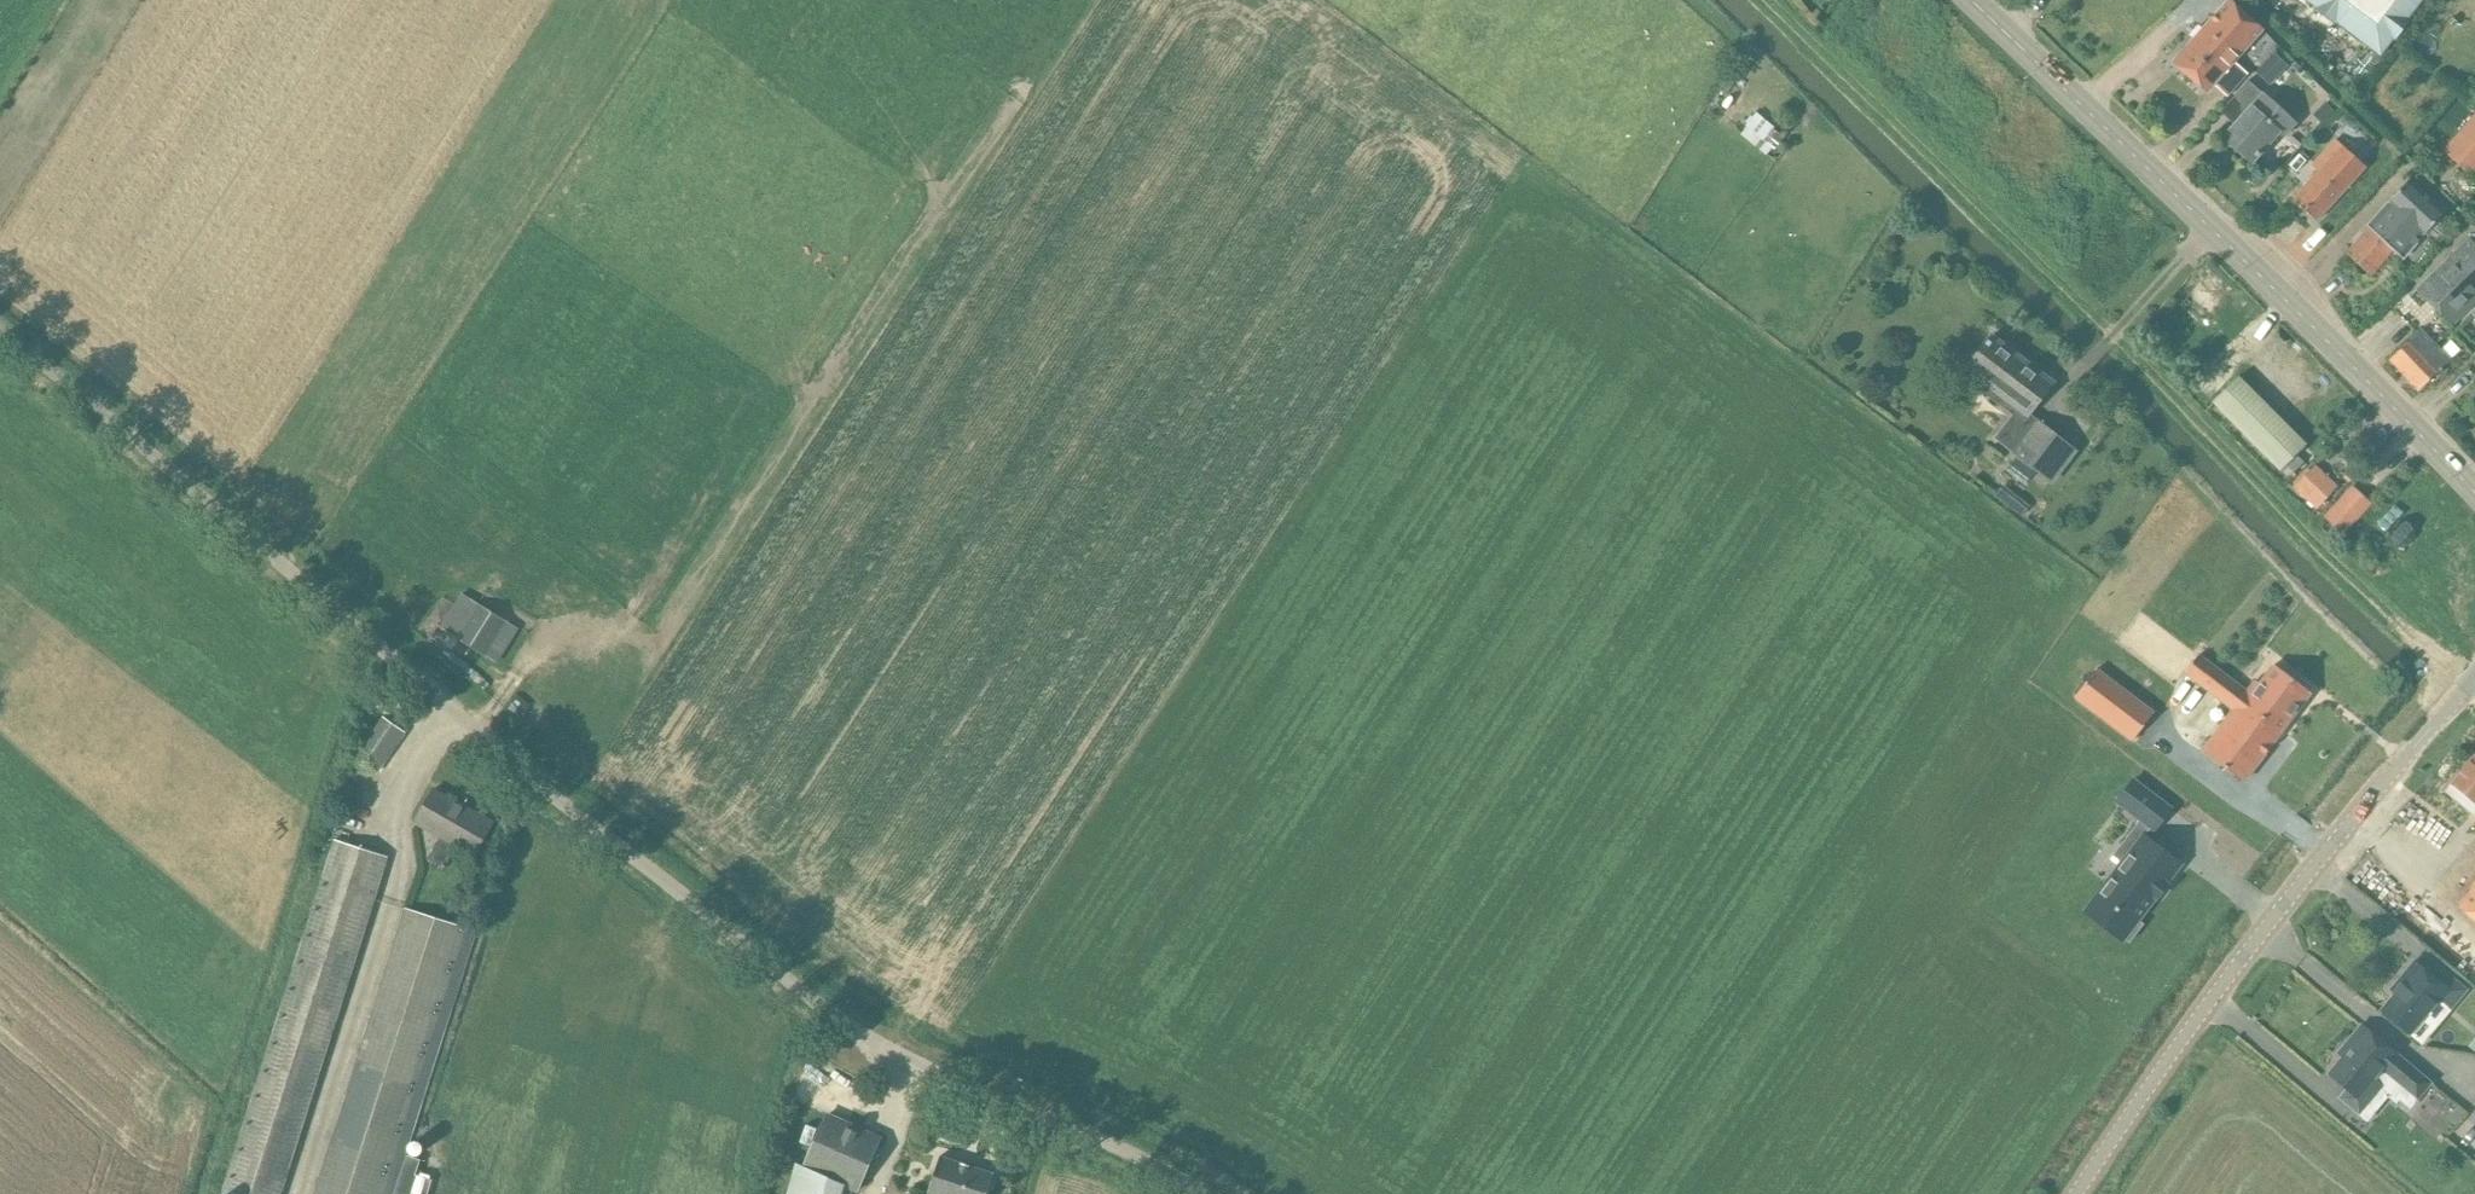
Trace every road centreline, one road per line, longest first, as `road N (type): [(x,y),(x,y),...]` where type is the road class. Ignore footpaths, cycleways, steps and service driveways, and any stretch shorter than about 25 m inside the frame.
road 1 (unclassified): [(1216,1193),(937,1061),(843,1002),(0,310)]
road 2 (secondary): [(2474,493),(1971,0)]
road 3 (unclassified): [(2076,1193),(2272,924),(2444,724)]
road 4 (residential): [(2474,228),(2245,0)]

